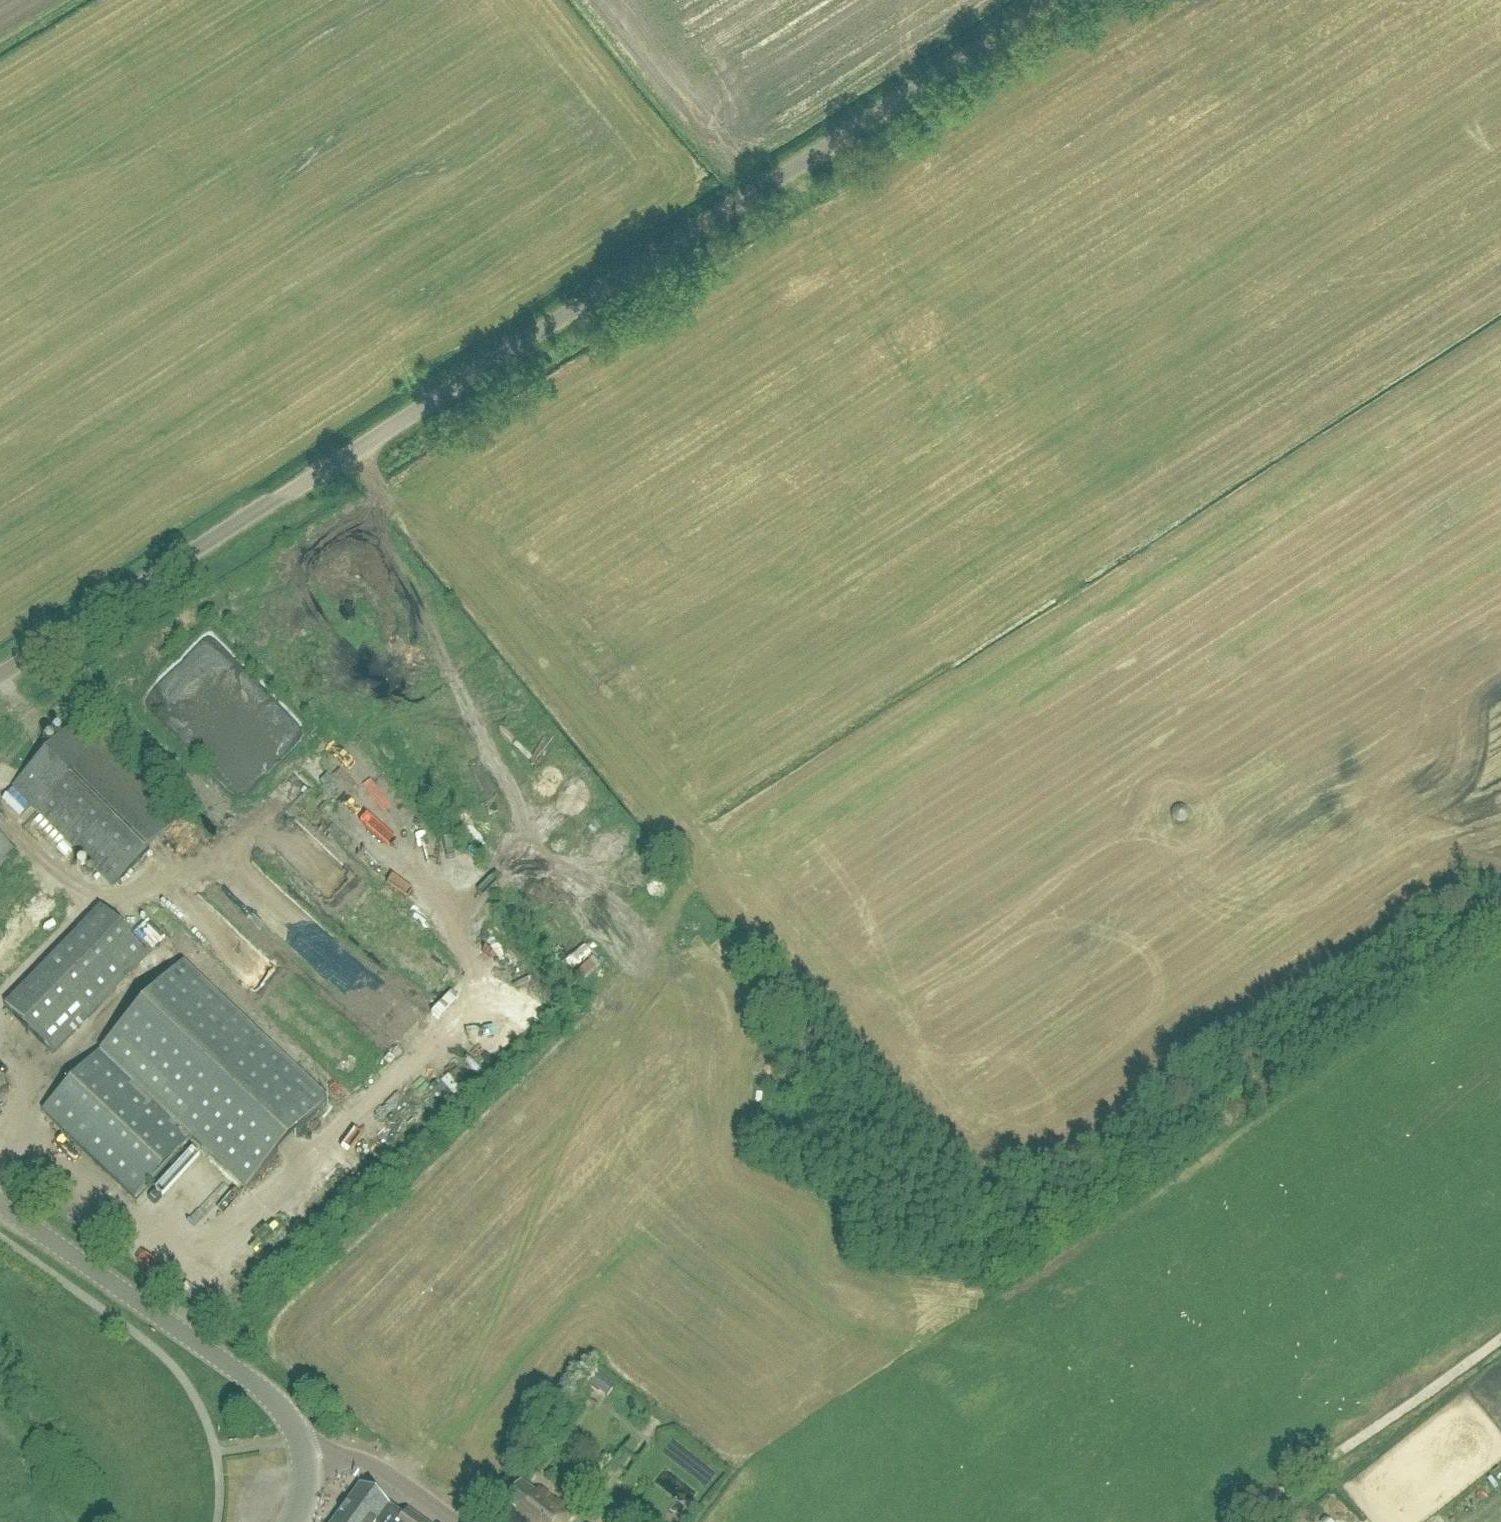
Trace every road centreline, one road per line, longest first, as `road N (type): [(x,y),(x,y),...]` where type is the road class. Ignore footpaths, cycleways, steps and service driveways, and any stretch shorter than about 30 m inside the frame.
road 1 (unclassified): [(0,675),(1050,0)]
road 2 (secondary): [(303,1443),(253,1384),(0,1206)]
road 3 (tertiary): [(455,1521),(390,1474),(303,1443)]

